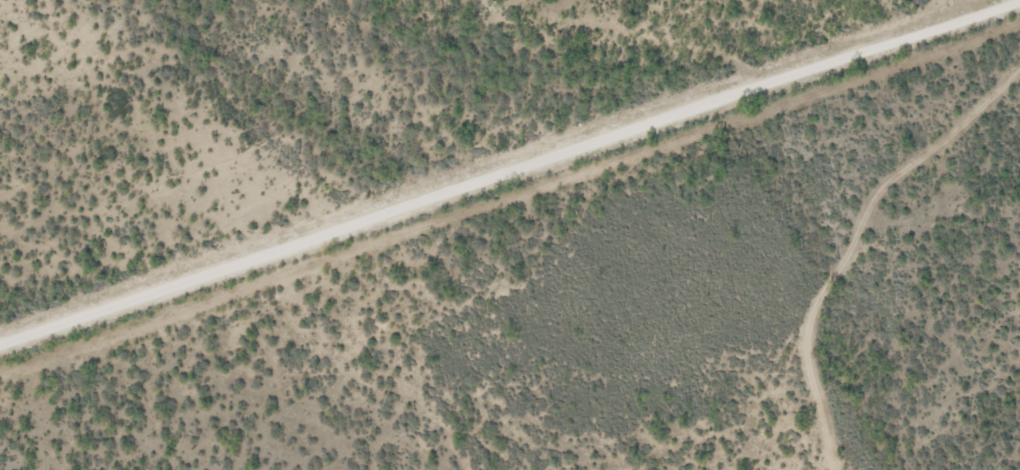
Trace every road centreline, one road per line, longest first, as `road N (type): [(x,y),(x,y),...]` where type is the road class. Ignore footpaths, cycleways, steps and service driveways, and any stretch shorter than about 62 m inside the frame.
road 1 (residential): [(946,27),(0,347)]
road 2 (residential): [(1019,2),(946,27),(926,7),(775,0)]

